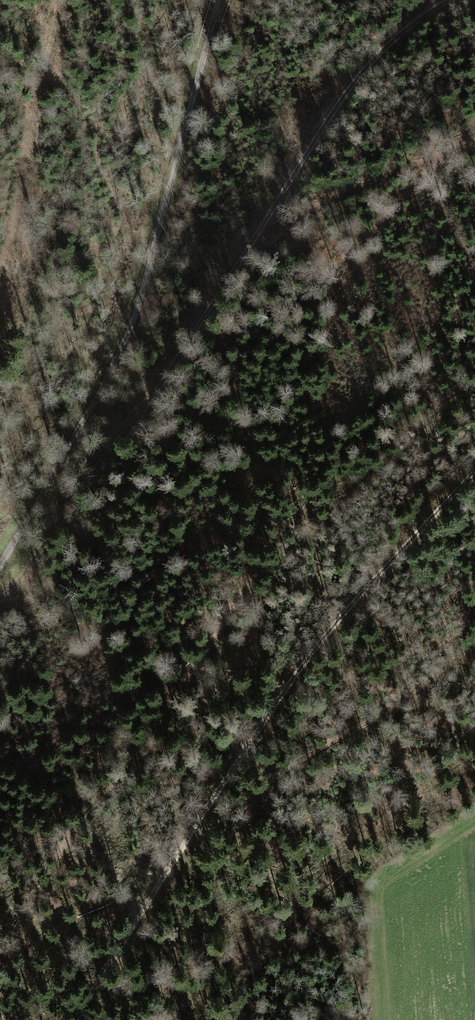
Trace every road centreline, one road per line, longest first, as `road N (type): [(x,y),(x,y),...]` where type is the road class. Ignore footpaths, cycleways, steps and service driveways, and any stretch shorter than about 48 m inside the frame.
road 1 (track): [(453,0),(396,40),(347,96),(170,370),(29,568),(0,597)]
road 2 (track): [(474,471),(329,627),(74,1019)]
road 3 (track): [(218,0),(124,355),(0,567)]
road 4 (track): [(474,642),(365,724),(193,832)]
road 5 (track): [(59,0),(0,292)]

